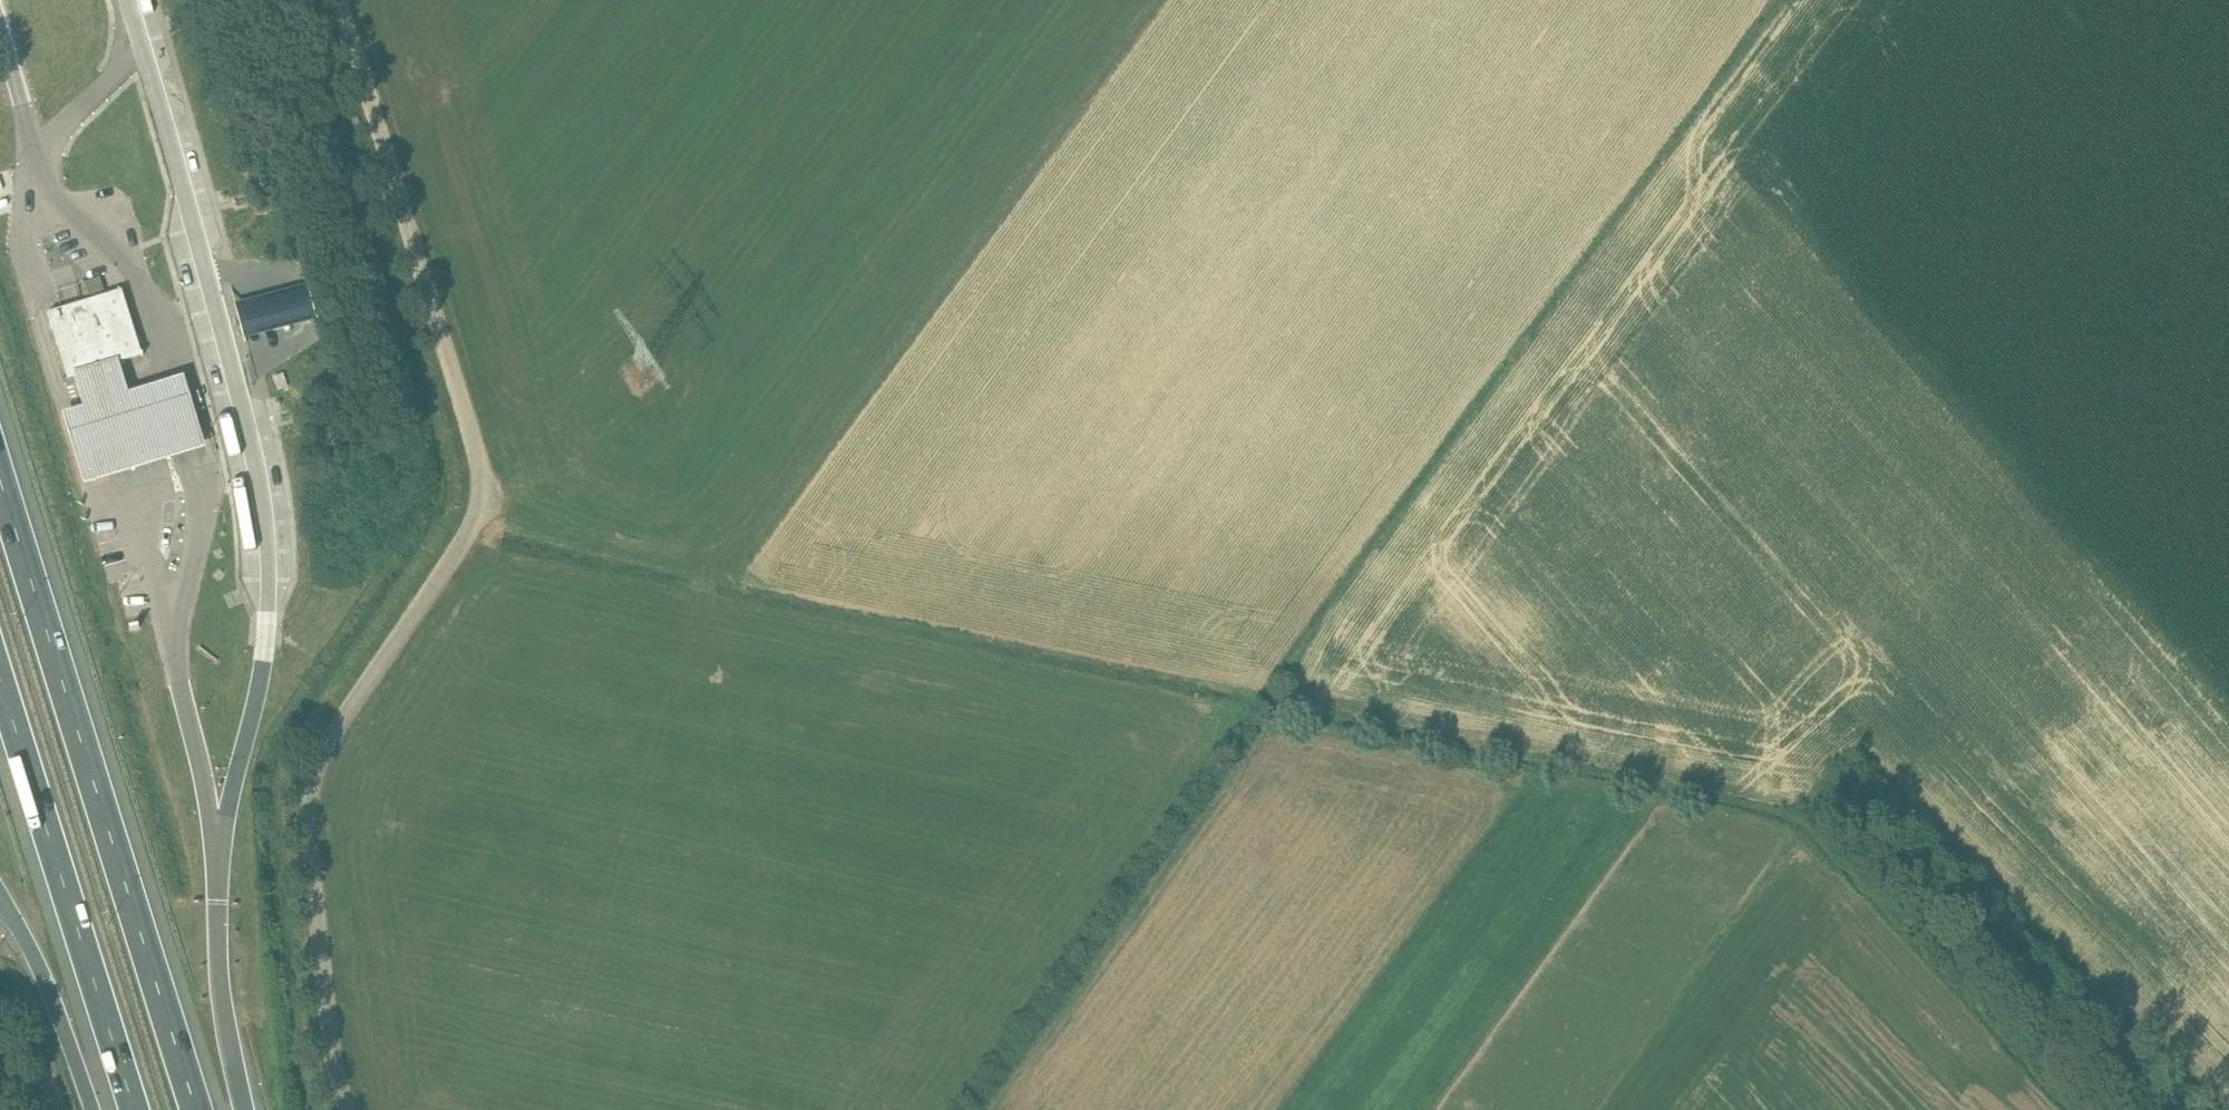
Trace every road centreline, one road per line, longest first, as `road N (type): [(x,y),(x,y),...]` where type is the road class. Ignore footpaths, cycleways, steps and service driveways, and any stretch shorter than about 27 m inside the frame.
road 1 (unclassified): [(351,1109),(327,1017),(313,790),(347,714),(459,551),(482,483),(348,0)]
road 2 (motorway): [(198,1109),(0,472)]
road 3 (motorway): [(0,670),(138,1109)]
road 4 (motorway): [(243,1109),(223,1019),(218,901)]
road 5 (motorway): [(46,978),(93,1109)]

